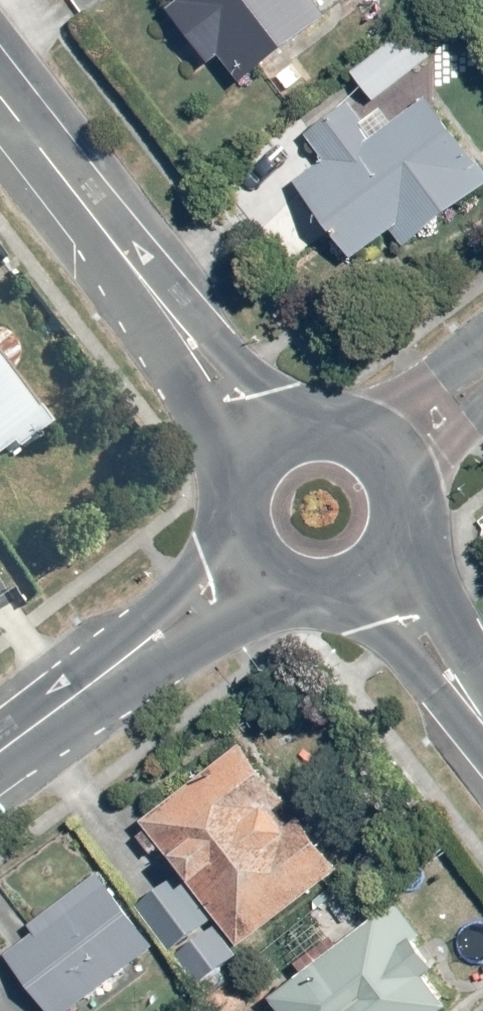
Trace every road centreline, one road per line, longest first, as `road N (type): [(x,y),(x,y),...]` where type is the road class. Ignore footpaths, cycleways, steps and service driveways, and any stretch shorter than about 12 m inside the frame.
road 1 (residential): [(259,441),(0,99)]
road 2 (residential): [(247,569),(0,750)]
road 3 (residential): [(376,581),(482,718)]
road 4 (residential): [(259,441),(290,424),(326,420),(360,430),(388,453)]
road 5 (residential): [(376,581),(345,598),(309,602),(275,592),(247,569)]
road 6 (residential): [(388,453),(405,484),(409,519),(399,554),(376,581)]
road 7 (residential): [(247,569),(230,538),(226,503),(236,468),(259,441)]

